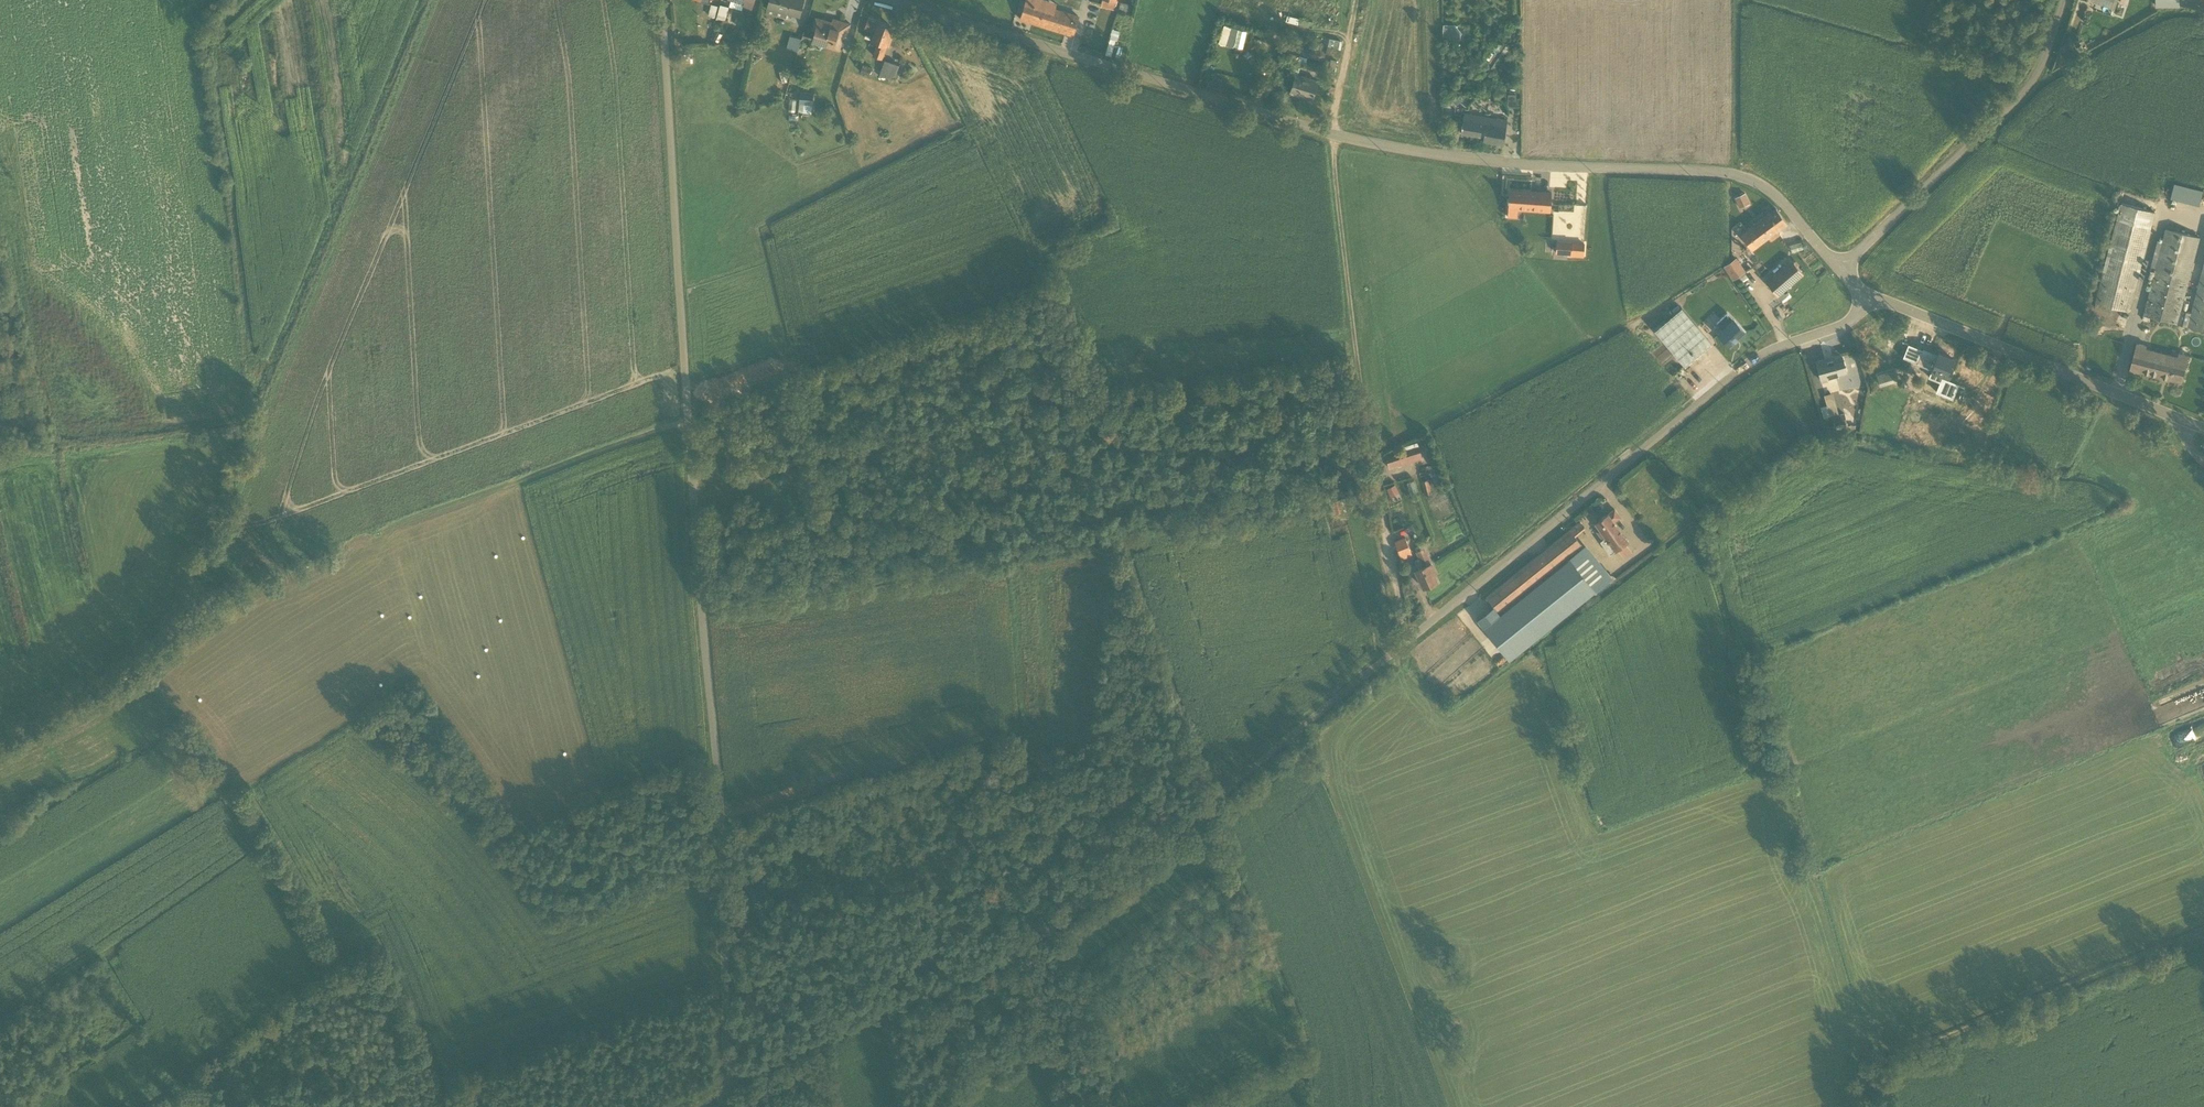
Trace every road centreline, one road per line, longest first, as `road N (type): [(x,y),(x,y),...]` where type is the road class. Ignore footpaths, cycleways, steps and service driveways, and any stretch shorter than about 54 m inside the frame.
road 1 (unclassified): [(1873,300),(1852,321),(1775,349),(1737,373),(1025,949),(725,1082)]
road 2 (unclassified): [(660,0),(721,806),(725,1082)]
road 3 (residential): [(883,0),(1376,145),(1557,170),(1735,176),(1782,203),(1841,268)]
road 4 (track): [(1362,0),(1335,135),(1351,309),(1411,642)]
road 5 (track): [(1877,1106),(1867,1076),(2203,937)]
road 6 (unclassified): [(1841,268),(2017,100),(2038,72),(2065,0)]
road 7 (residential): [(1873,300),(2203,428)]
road 8 (track): [(1776,763),(1867,1076)]
road 9 (track): [(389,532),(688,421)]
road 10 (track): [(1015,953),(1056,1069),(1100,1106)]
road 11 (track): [(1080,908),(1035,854),(1033,747)]
road 12 (track): [(1735,0),(1735,176)]
road 13 (track): [(153,1021),(25,1106)]

